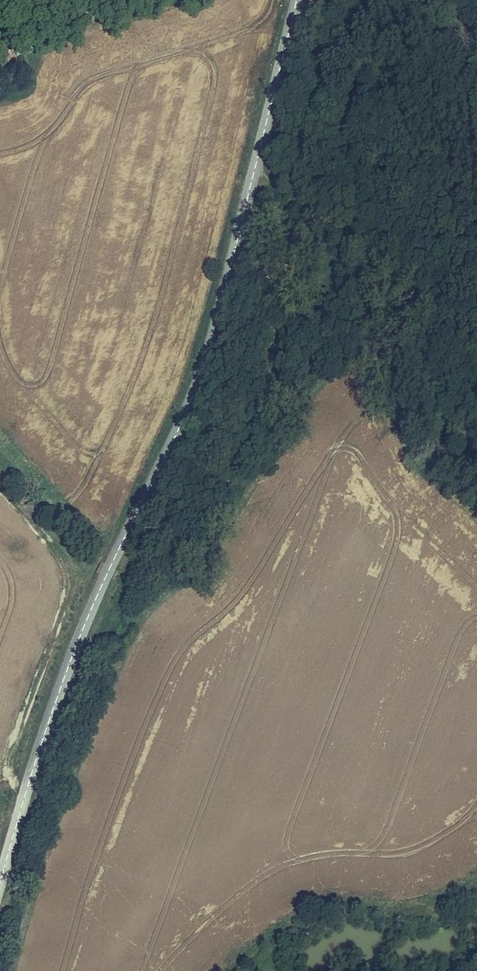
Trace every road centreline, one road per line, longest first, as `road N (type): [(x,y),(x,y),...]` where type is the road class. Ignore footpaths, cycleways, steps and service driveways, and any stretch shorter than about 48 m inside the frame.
road 1 (tertiary): [(0,881),(64,674),(208,351),(295,0)]

